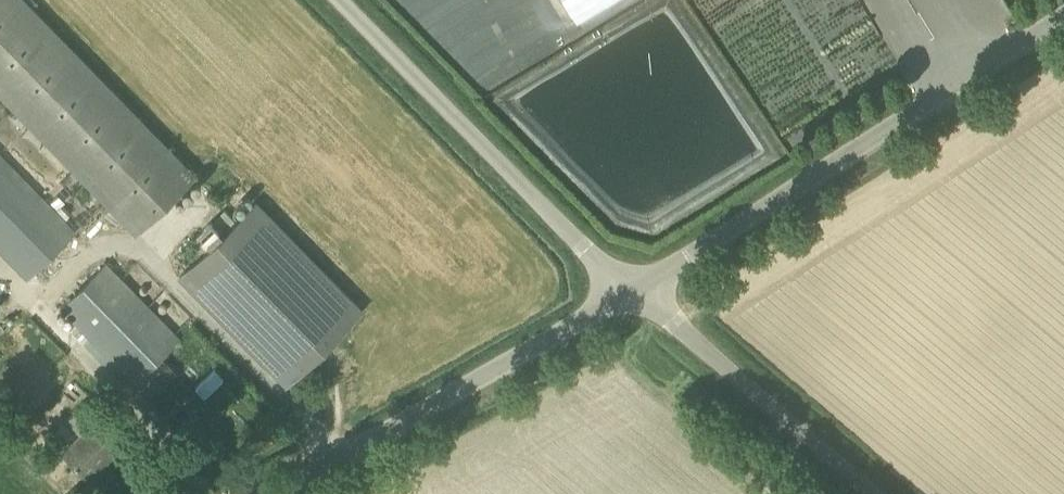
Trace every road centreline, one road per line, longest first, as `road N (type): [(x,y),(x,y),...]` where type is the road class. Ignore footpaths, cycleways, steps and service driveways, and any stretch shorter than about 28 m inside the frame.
road 1 (unclassified): [(633,293),(1063,16)]
road 2 (unclassified): [(633,293),(342,0)]
road 3 (unclassified): [(276,493),(633,293)]
road 4 (unclassified): [(878,493),(633,293)]

